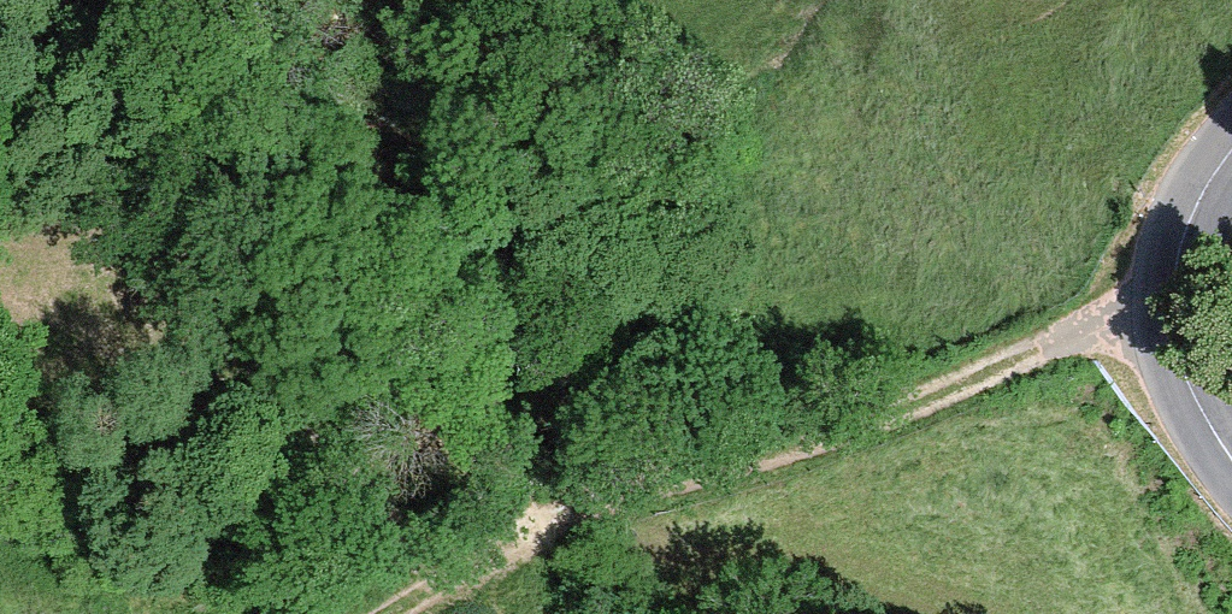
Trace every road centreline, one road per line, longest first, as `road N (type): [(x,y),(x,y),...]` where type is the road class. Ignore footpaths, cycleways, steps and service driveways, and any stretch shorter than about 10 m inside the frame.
road 1 (track): [(1171,302),(518,545),(392,613)]
road 2 (track): [(518,545),(305,401),(0,229)]
road 3 (tertiary): [(1231,459),(1178,359),(1171,302),(1181,238),(1231,148)]

